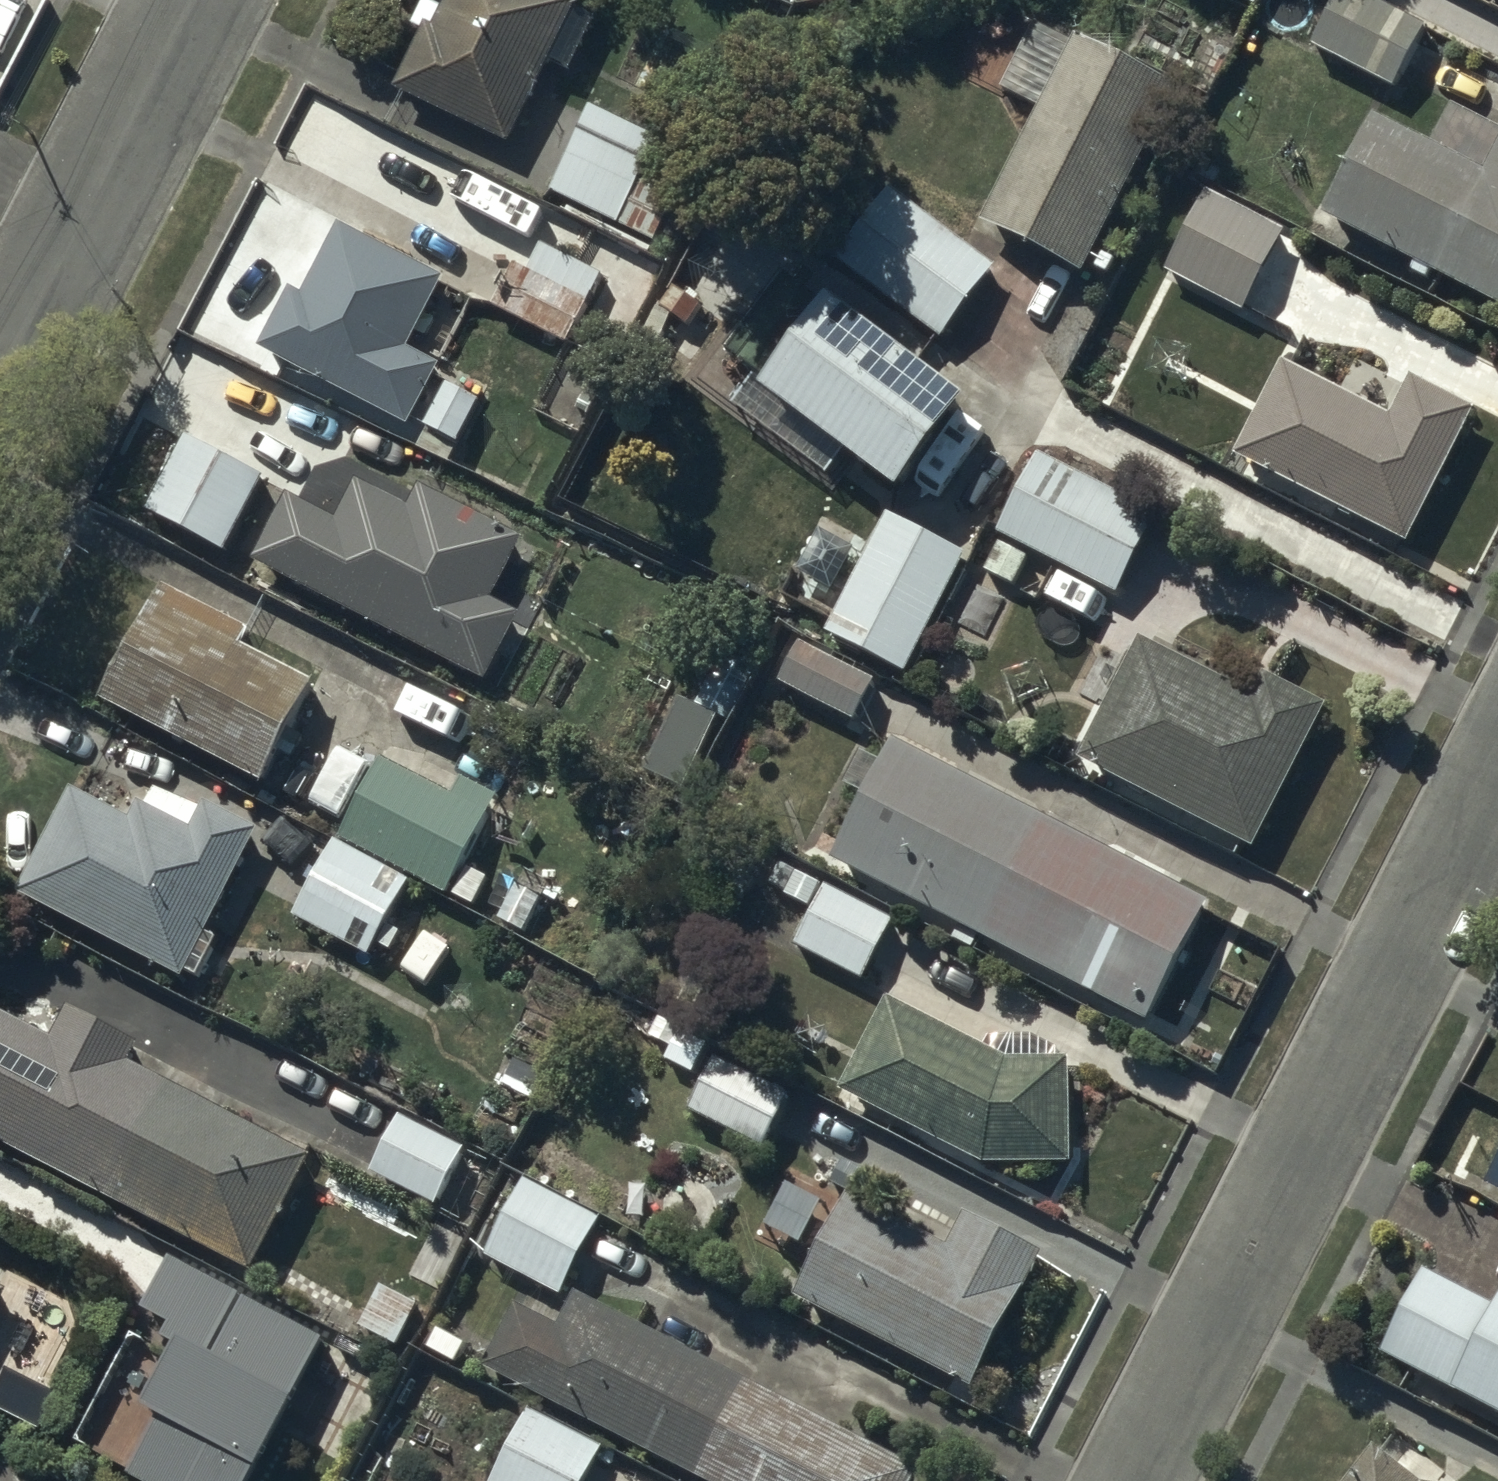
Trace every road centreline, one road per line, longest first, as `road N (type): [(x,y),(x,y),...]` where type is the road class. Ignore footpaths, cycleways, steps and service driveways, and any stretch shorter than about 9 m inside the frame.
road 1 (residential): [(1138,1480),(1497,778)]
road 2 (residential): [(0,379),(195,0)]

